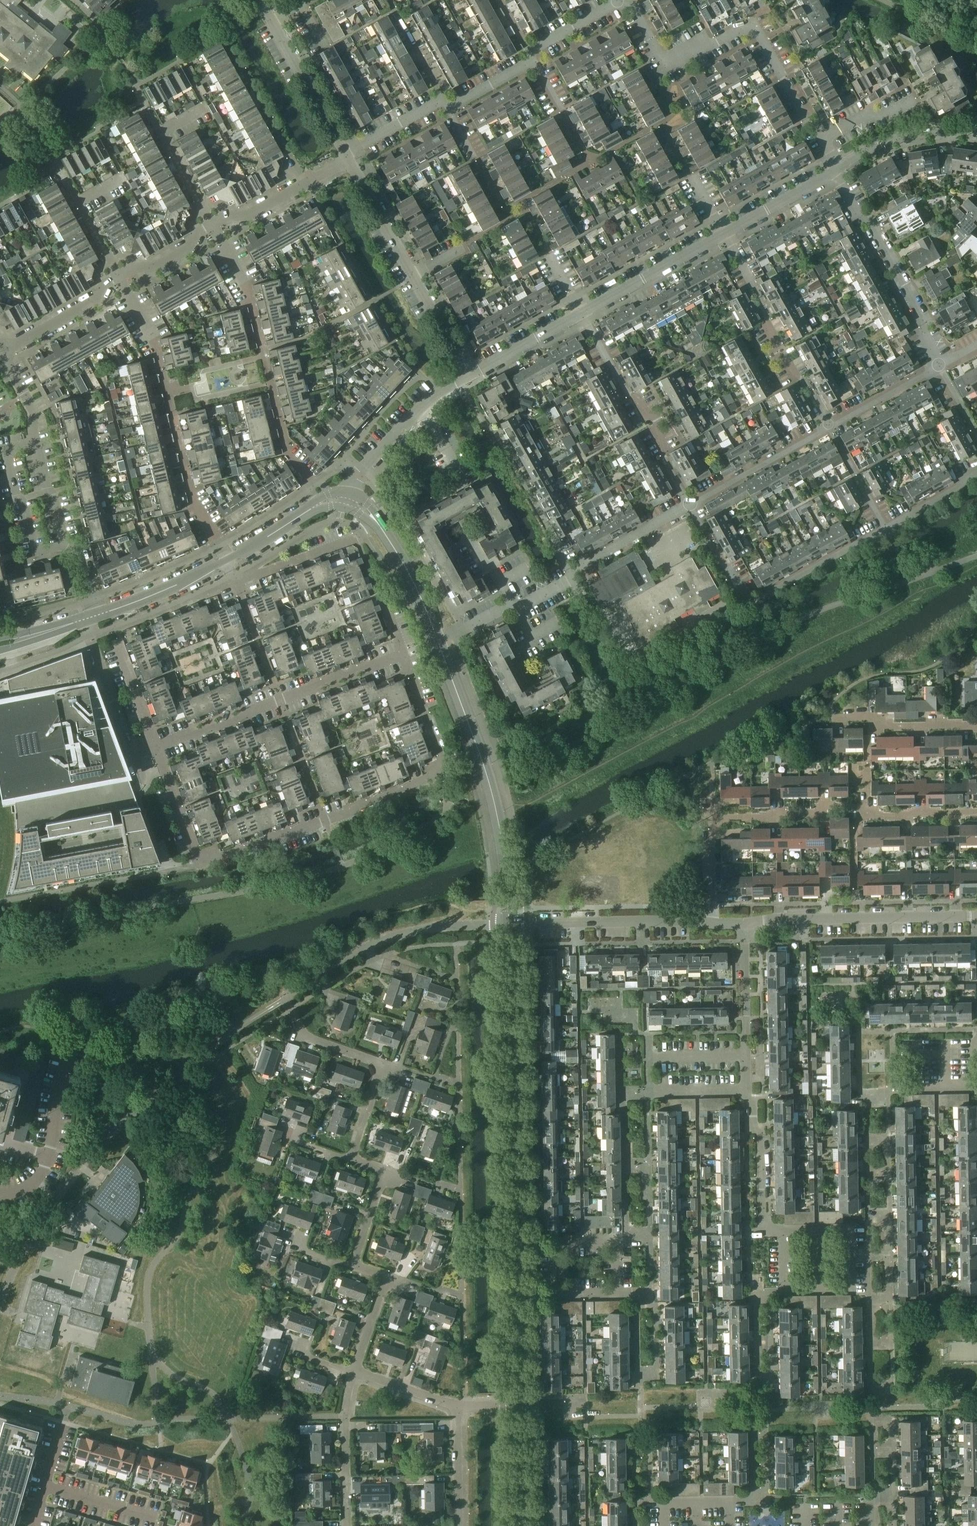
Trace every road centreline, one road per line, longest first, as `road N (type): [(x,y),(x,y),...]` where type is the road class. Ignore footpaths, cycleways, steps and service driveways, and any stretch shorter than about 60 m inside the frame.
road 1 (unclassified): [(512,1292),(509,926)]
road 2 (residential): [(228,561),(192,491),(155,341),(119,276)]
road 3 (residential): [(822,139),(755,29),(664,63),(627,2),(618,0)]
road 4 (residential): [(763,1226),(761,1134),(748,1096),(744,922)]
road 5 (residential): [(319,504),(310,476),(291,456),(250,296),(211,225)]
road 6 (residential): [(509,926),(501,824),(438,641)]
road 7 (residential): [(101,614),(78,551),(63,544),(32,407),(1,352)]
road 8 (residential): [(155,746),(198,866),(325,821)]
road 9 (residential): [(325,821),(447,772),(404,653)]
road 10 (unclassified): [(285,999),(337,961),(399,934),(509,926)]
road 11 (residential): [(744,922),(976,917)]
road 12 (residential): [(830,428),(767,334),(769,318),(724,235)]
road 13 (residential): [(940,366),(869,219),(834,172)]
road 14 (residential): [(688,505),(664,447),(581,314)]
road 15 (residential): [(509,926),(713,923)]
road 16 (residential): [(879,724),(867,738),(868,812),(976,811)]
road 17 (residential): [(438,641),(574,577),(552,536)]
road 18 (unclassified): [(347,498),(357,475),(402,426),(469,375)]
road 19 (residential): [(438,641),(387,537),(347,498)]
road 20 (unclassified): [(581,314),(724,235)]
road 21 (residential): [(688,505),(830,428)]
road 22 (residential): [(746,605),(886,528)]
road 23 (unclassified): [(353,1371),(343,1415),(346,1525)]
road 24 (residential): [(211,225),(250,214),(349,160)]
road 25 (unclassified): [(976,131),(884,142),(834,172)]
road 26 (residential): [(344,152),(271,20)]
road 27 (unclassified): [(134,754),(84,620)]
road 28 (residential): [(1,352),(91,303),(119,276)]
road 29 (residential): [(101,614),(228,561)]
road 30 (residential): [(155,746),(280,699)]
road 31 (residential): [(280,699),(404,653)]
road 32 (residential): [(211,225),(149,109)]
road 33 (residential): [(411,275),(349,160)]
road 34 (residential): [(325,821),(280,699)]
road 35 (residential): [(713,818),(842,806)]
road 36 (unclassified): [(469,375),(581,314)]
road 37 (unclassified): [(724,235),(834,172)]
road 38 (residential): [(830,428),(940,366)]
road 39 (residential): [(280,699),(236,581)]
road 40 (unclassified): [(285,999),(304,1036),(382,1063)]
road 41 (residential): [(236,581),(352,538)]
road 42 (residential): [(580,565),(688,505)]
road 43 (residential): [(784,1232),(785,1289),(851,1288)]
road 44 (unclassified): [(461,1525),(456,1405)]
road 45 (unclassified): [(517,1525),(514,1405)]

